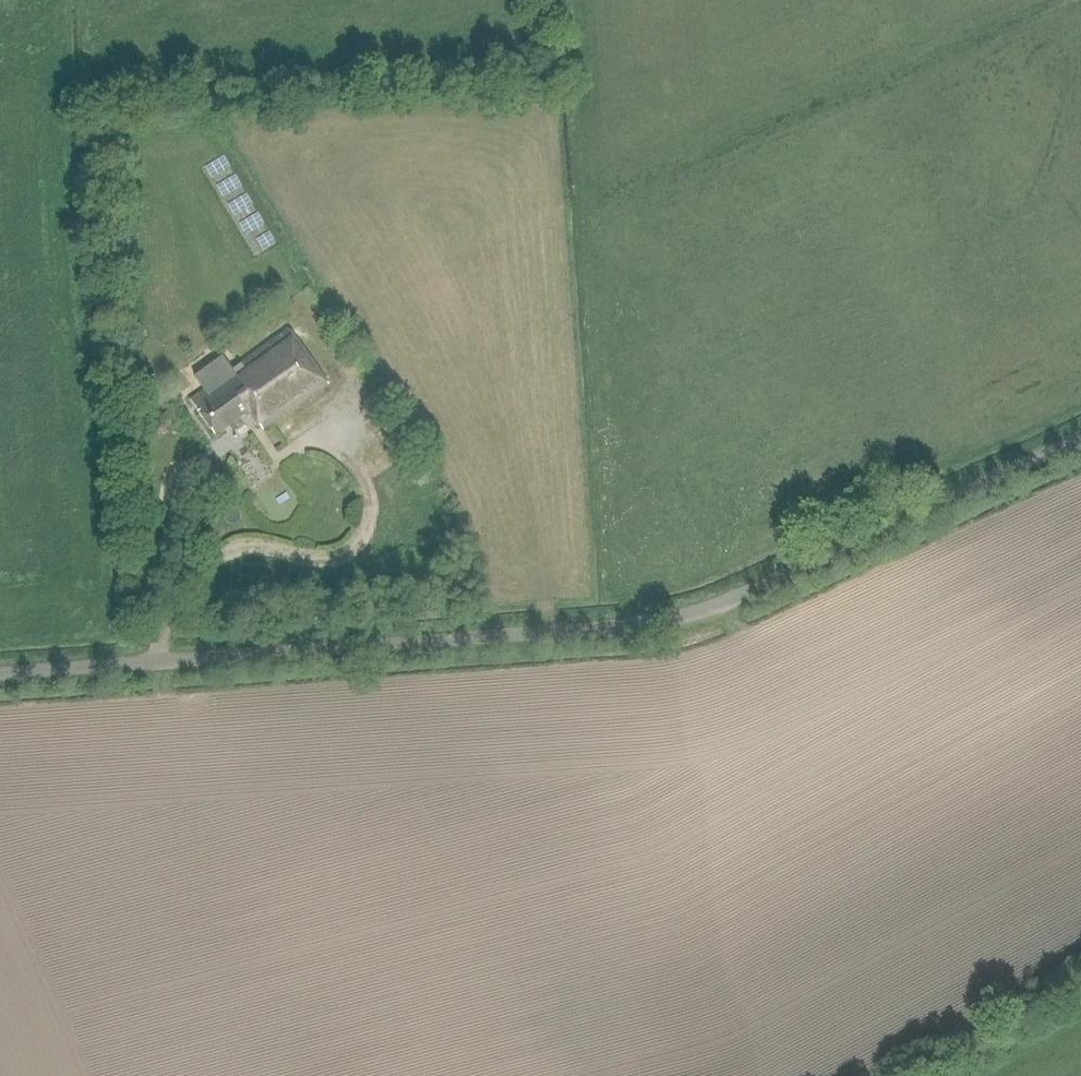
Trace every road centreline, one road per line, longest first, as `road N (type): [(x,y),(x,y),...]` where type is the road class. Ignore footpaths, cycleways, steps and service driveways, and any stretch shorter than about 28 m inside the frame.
road 1 (unclassified): [(0,673),(642,626),(759,589),(1080,438)]

